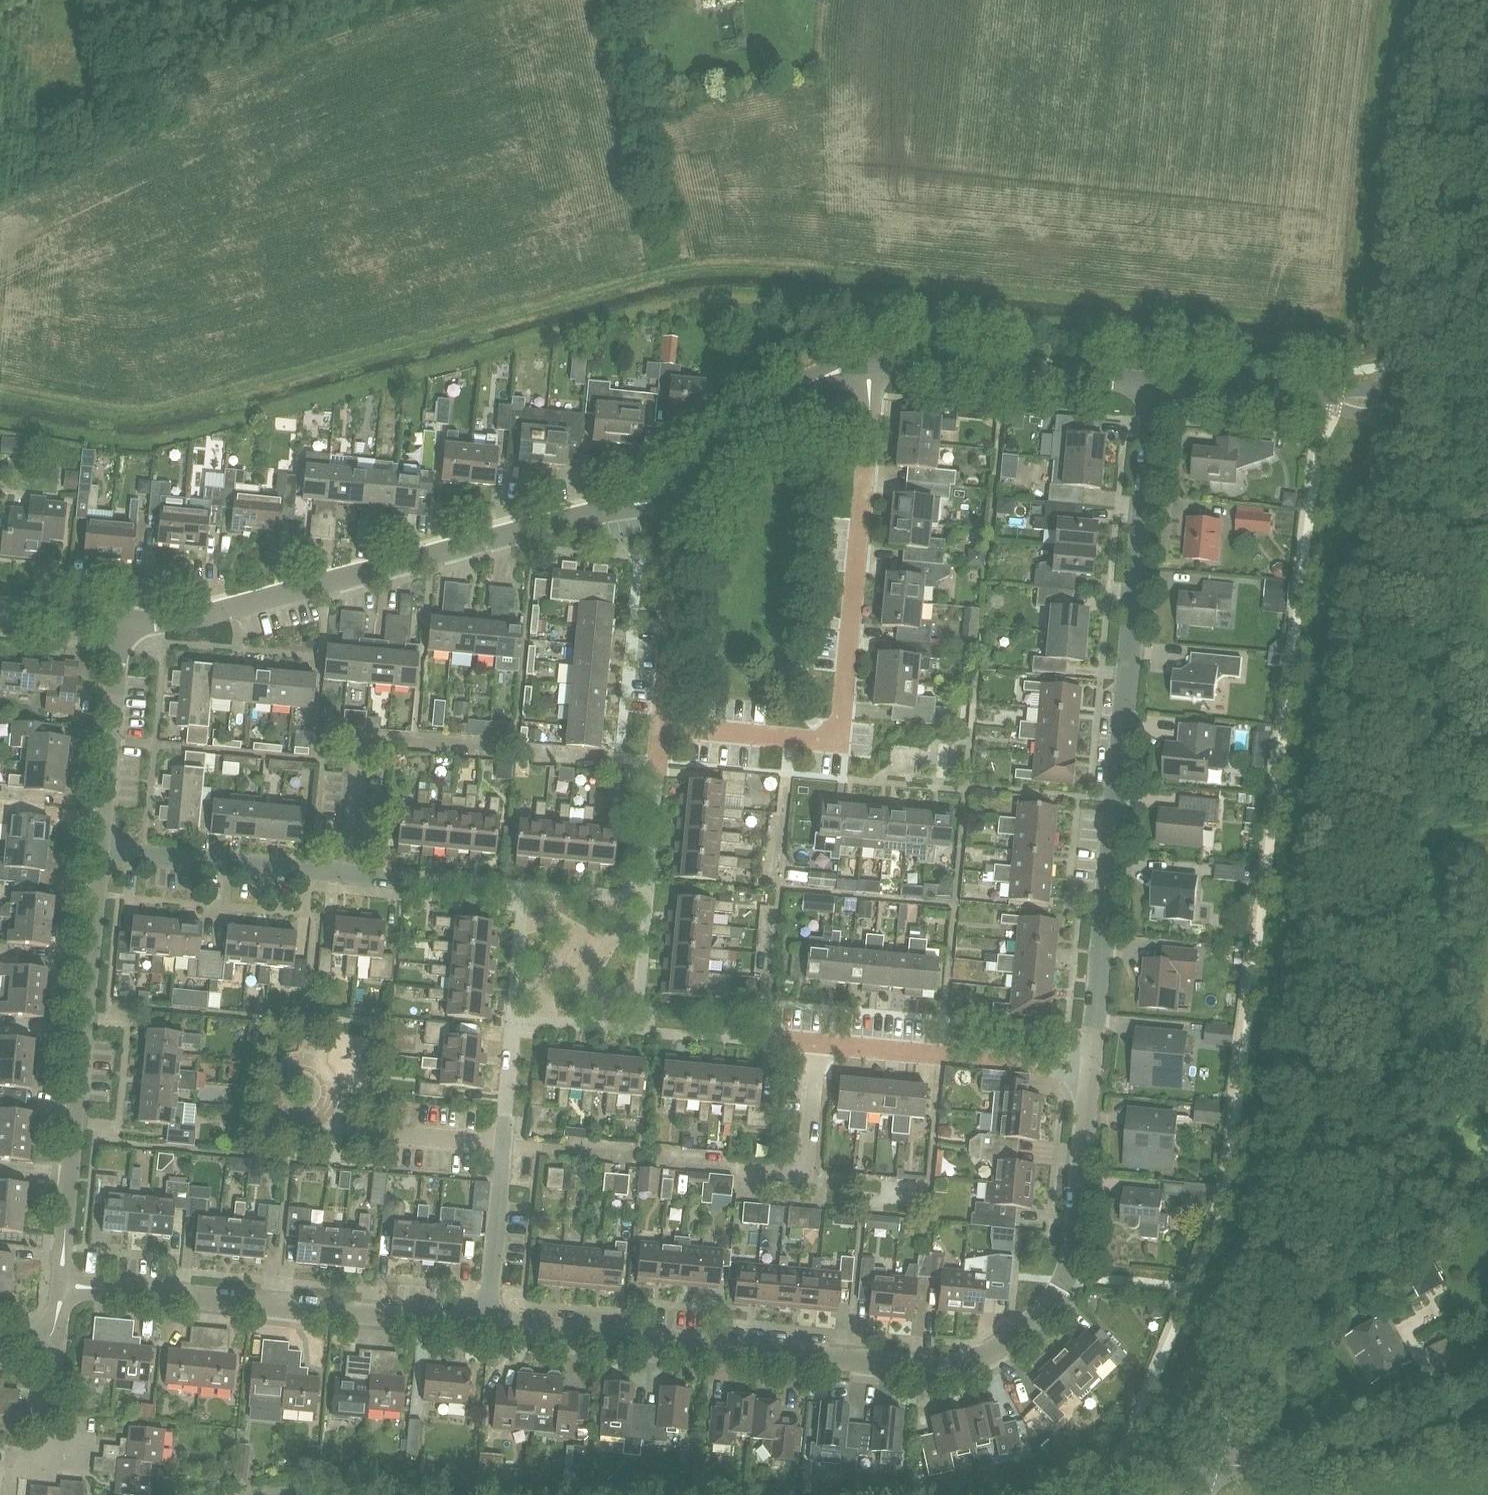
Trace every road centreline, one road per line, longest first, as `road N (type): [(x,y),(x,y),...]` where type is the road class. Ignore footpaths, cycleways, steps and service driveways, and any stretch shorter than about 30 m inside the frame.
road 1 (tertiary): [(1211,1461),(1309,1216),(1410,409)]
road 2 (residential): [(485,1326),(852,1360),(943,1367),(970,1361),(1027,1328),(1069,1276),(1090,1070)]
road 3 (residential): [(1090,1070),(1158,384)]
road 4 (residential): [(676,484),(532,531),(210,613),(120,620)]
road 5 (residential): [(57,1284),(103,849)]
road 6 (residential): [(57,1284),(485,1326)]
road 7 (residential): [(788,739),(827,739),(841,716),(875,363)]
road 8 (tertiary): [(1410,409),(1461,0)]
road 9 (unclassified): [(1487,1387),(1254,1465),(1211,1461)]
road 10 (residential): [(1158,384),(940,361),(875,363)]
road 11 (residential): [(654,1161),(791,1178),(810,1169),(821,1045)]
road 12 (residential): [(490,743),(357,734),(346,873)]
road 13 (residential): [(1090,1070),(821,1045)]
road 14 (residential): [(1410,409),(1158,384)]
road 15 (residential): [(661,728),(676,484)]
road 16 (residential): [(346,873),(103,849)]
road 17 (residential): [(875,363),(783,392),(676,484)]
road 18 (residential): [(103,849),(120,620)]
road 19 (residential): [(485,1326),(506,1143)]
road 20 (residential): [(261,1494),(352,1487),(407,1494)]
road 21 (residential): [(788,739),(661,728)]
road 22 (residential): [(763,1038),(774,911)]
road 23 (residential): [(779,866),(788,739)]
road 24 (residential): [(43,1459),(52,1336)]
road 25 (residential): [(120,620),(0,607)]

